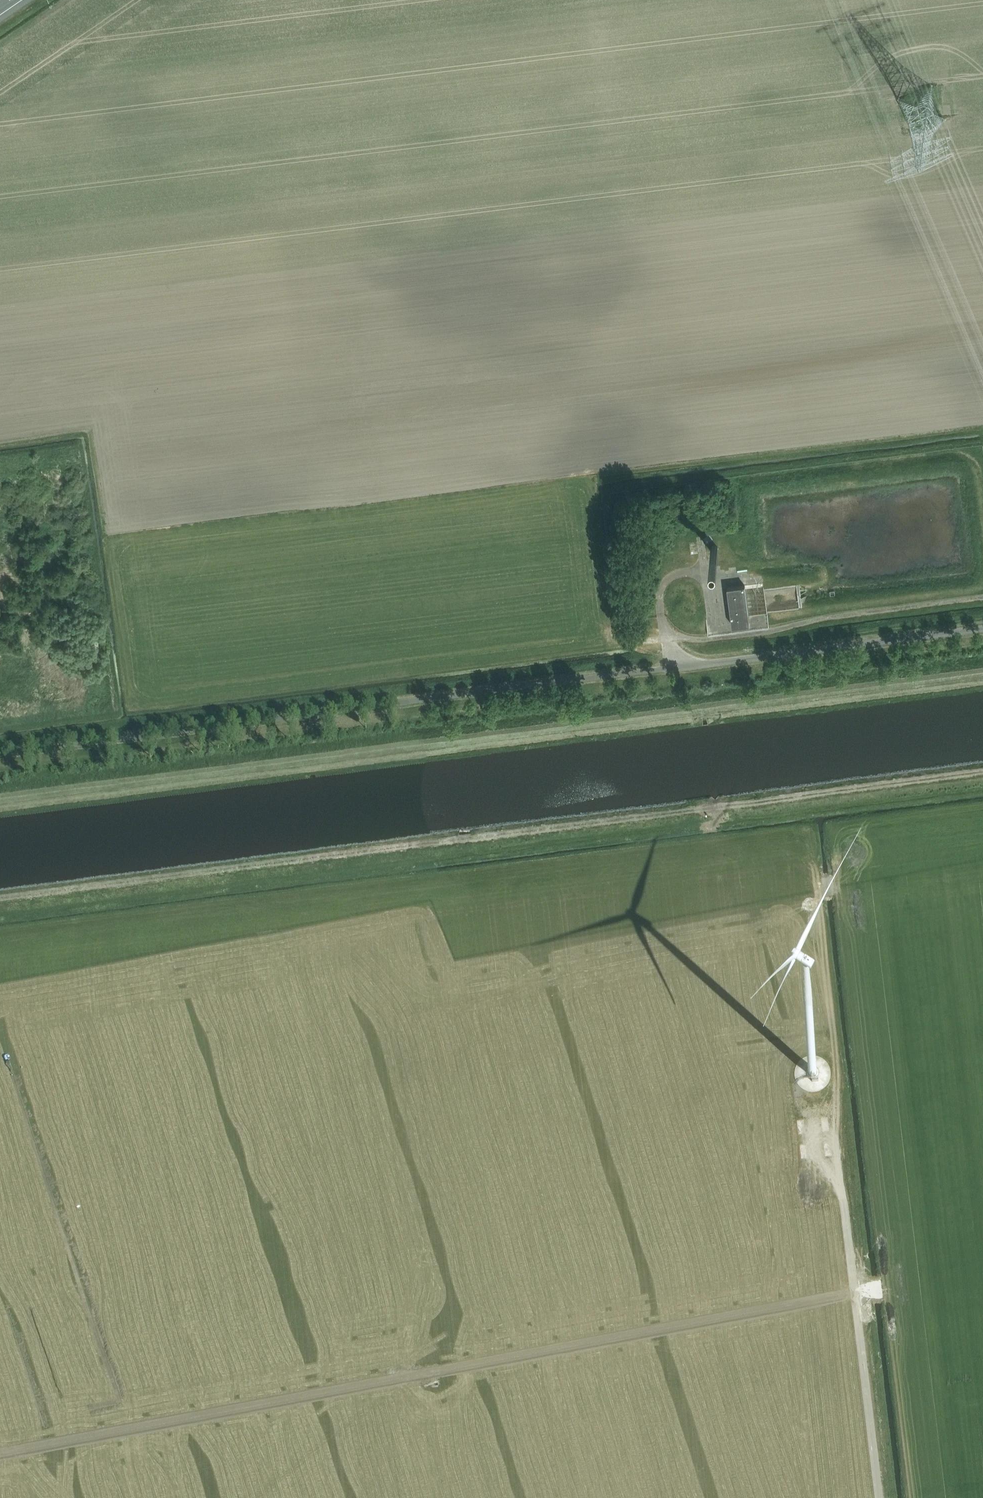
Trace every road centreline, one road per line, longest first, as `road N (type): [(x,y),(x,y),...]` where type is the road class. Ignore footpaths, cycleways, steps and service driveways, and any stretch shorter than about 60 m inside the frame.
road 1 (unclassified): [(982,629),(0,754)]

